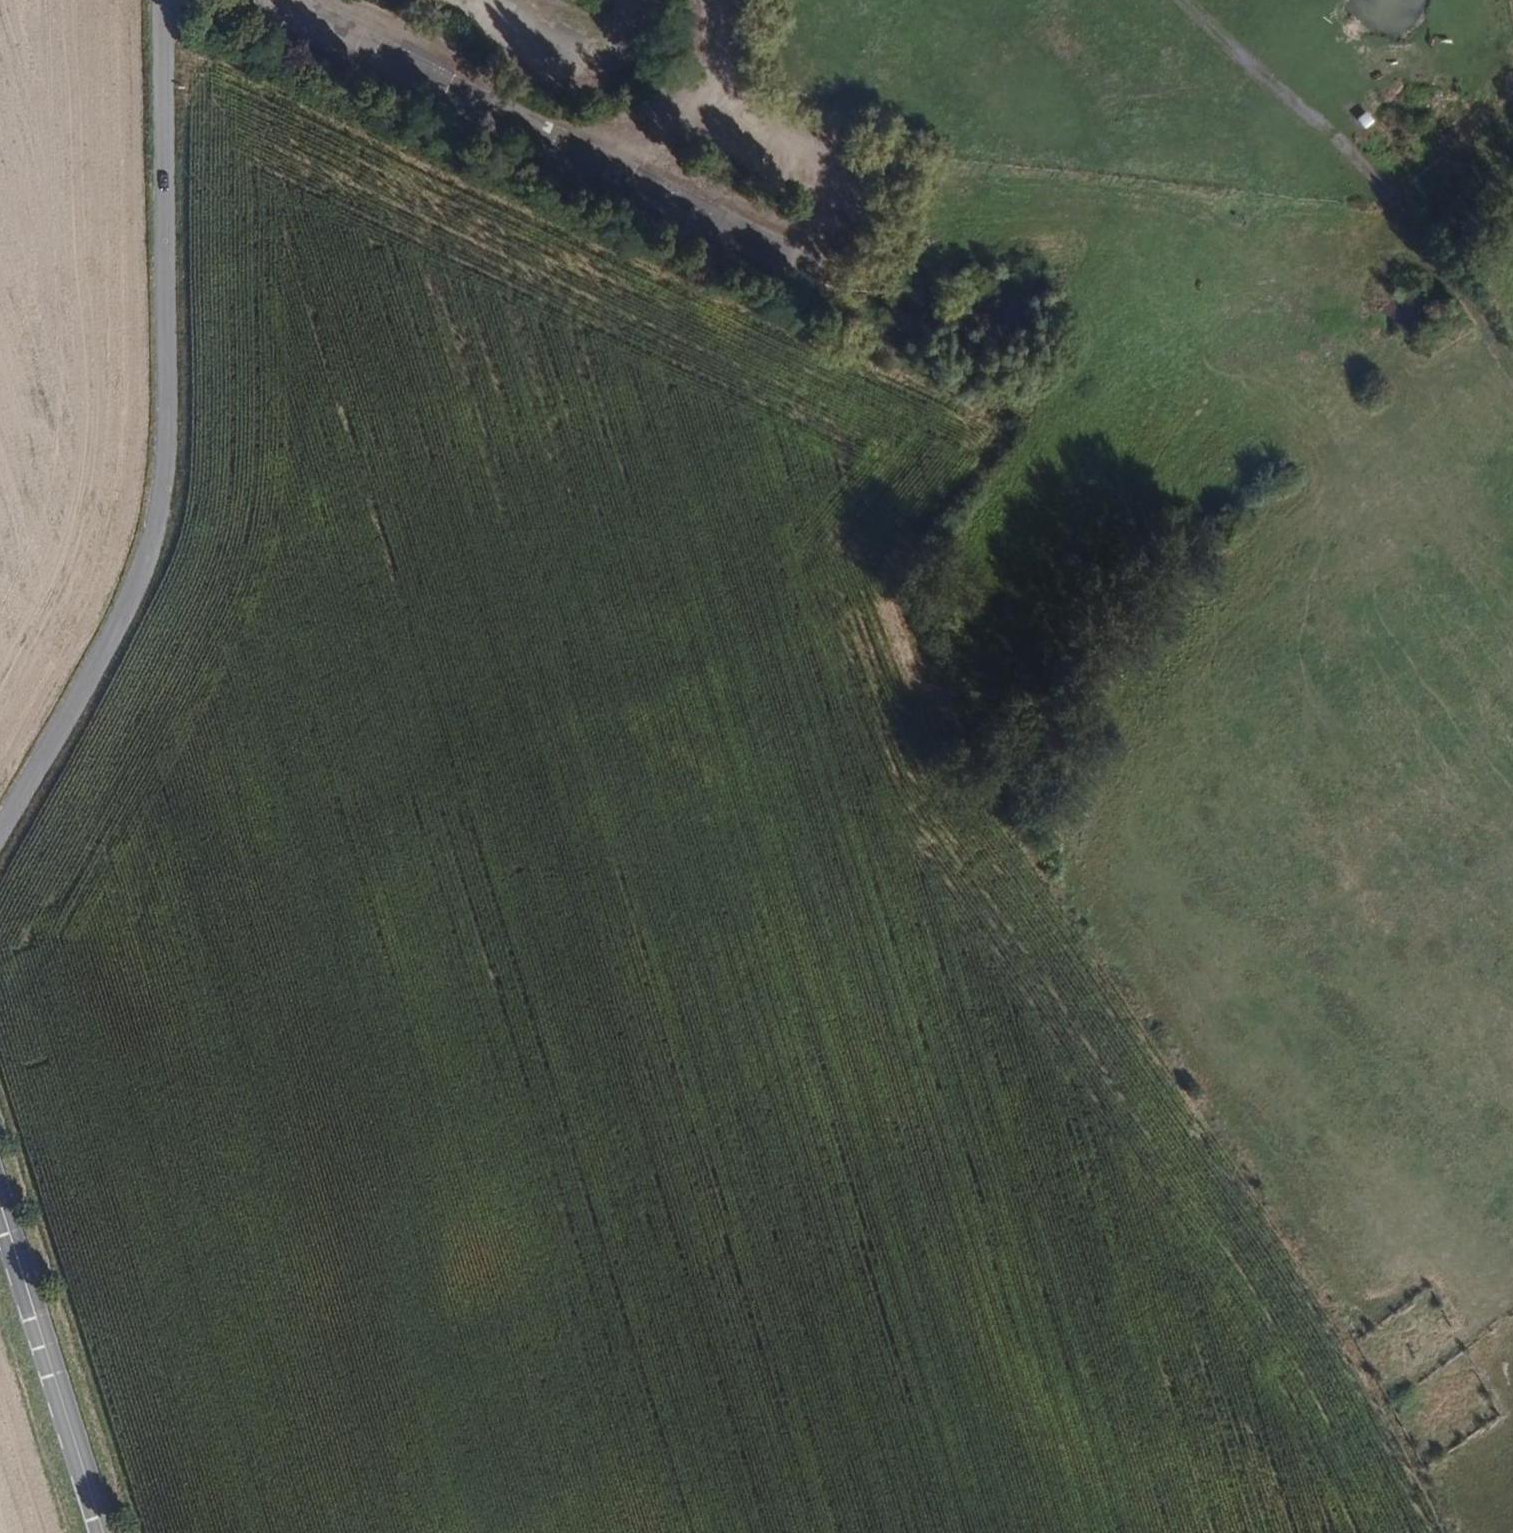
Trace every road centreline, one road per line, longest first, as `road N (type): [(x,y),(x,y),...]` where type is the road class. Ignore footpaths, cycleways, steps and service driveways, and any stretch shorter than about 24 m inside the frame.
road 1 (unclassified): [(164,0),(171,435),(162,524),(127,615),(0,843)]
road 2 (track): [(1186,0),(1382,190),(1512,360)]
road 3 (secondary): [(0,1202),(105,1532)]

